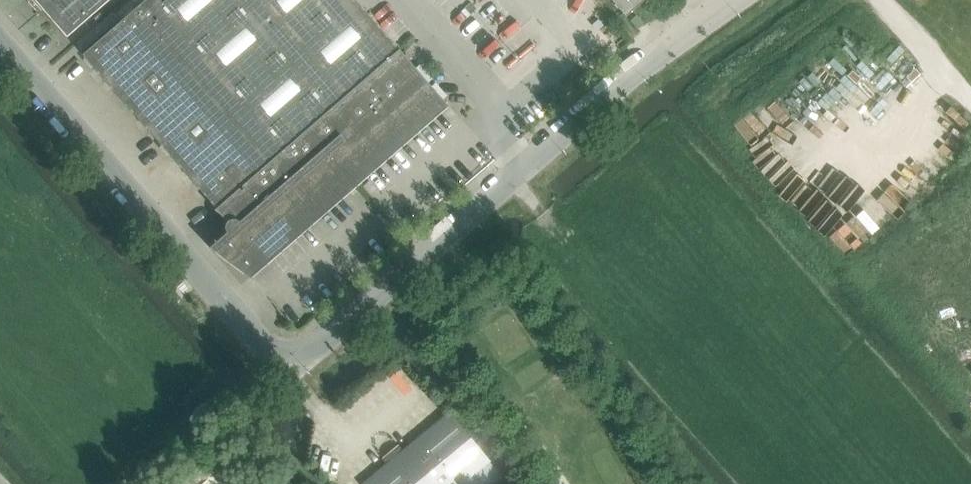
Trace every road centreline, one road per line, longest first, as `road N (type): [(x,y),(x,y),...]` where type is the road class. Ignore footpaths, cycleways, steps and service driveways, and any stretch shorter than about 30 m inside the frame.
road 1 (unclassified): [(289,368),(734,0)]
road 2 (unclassified): [(289,368),(0,43)]

